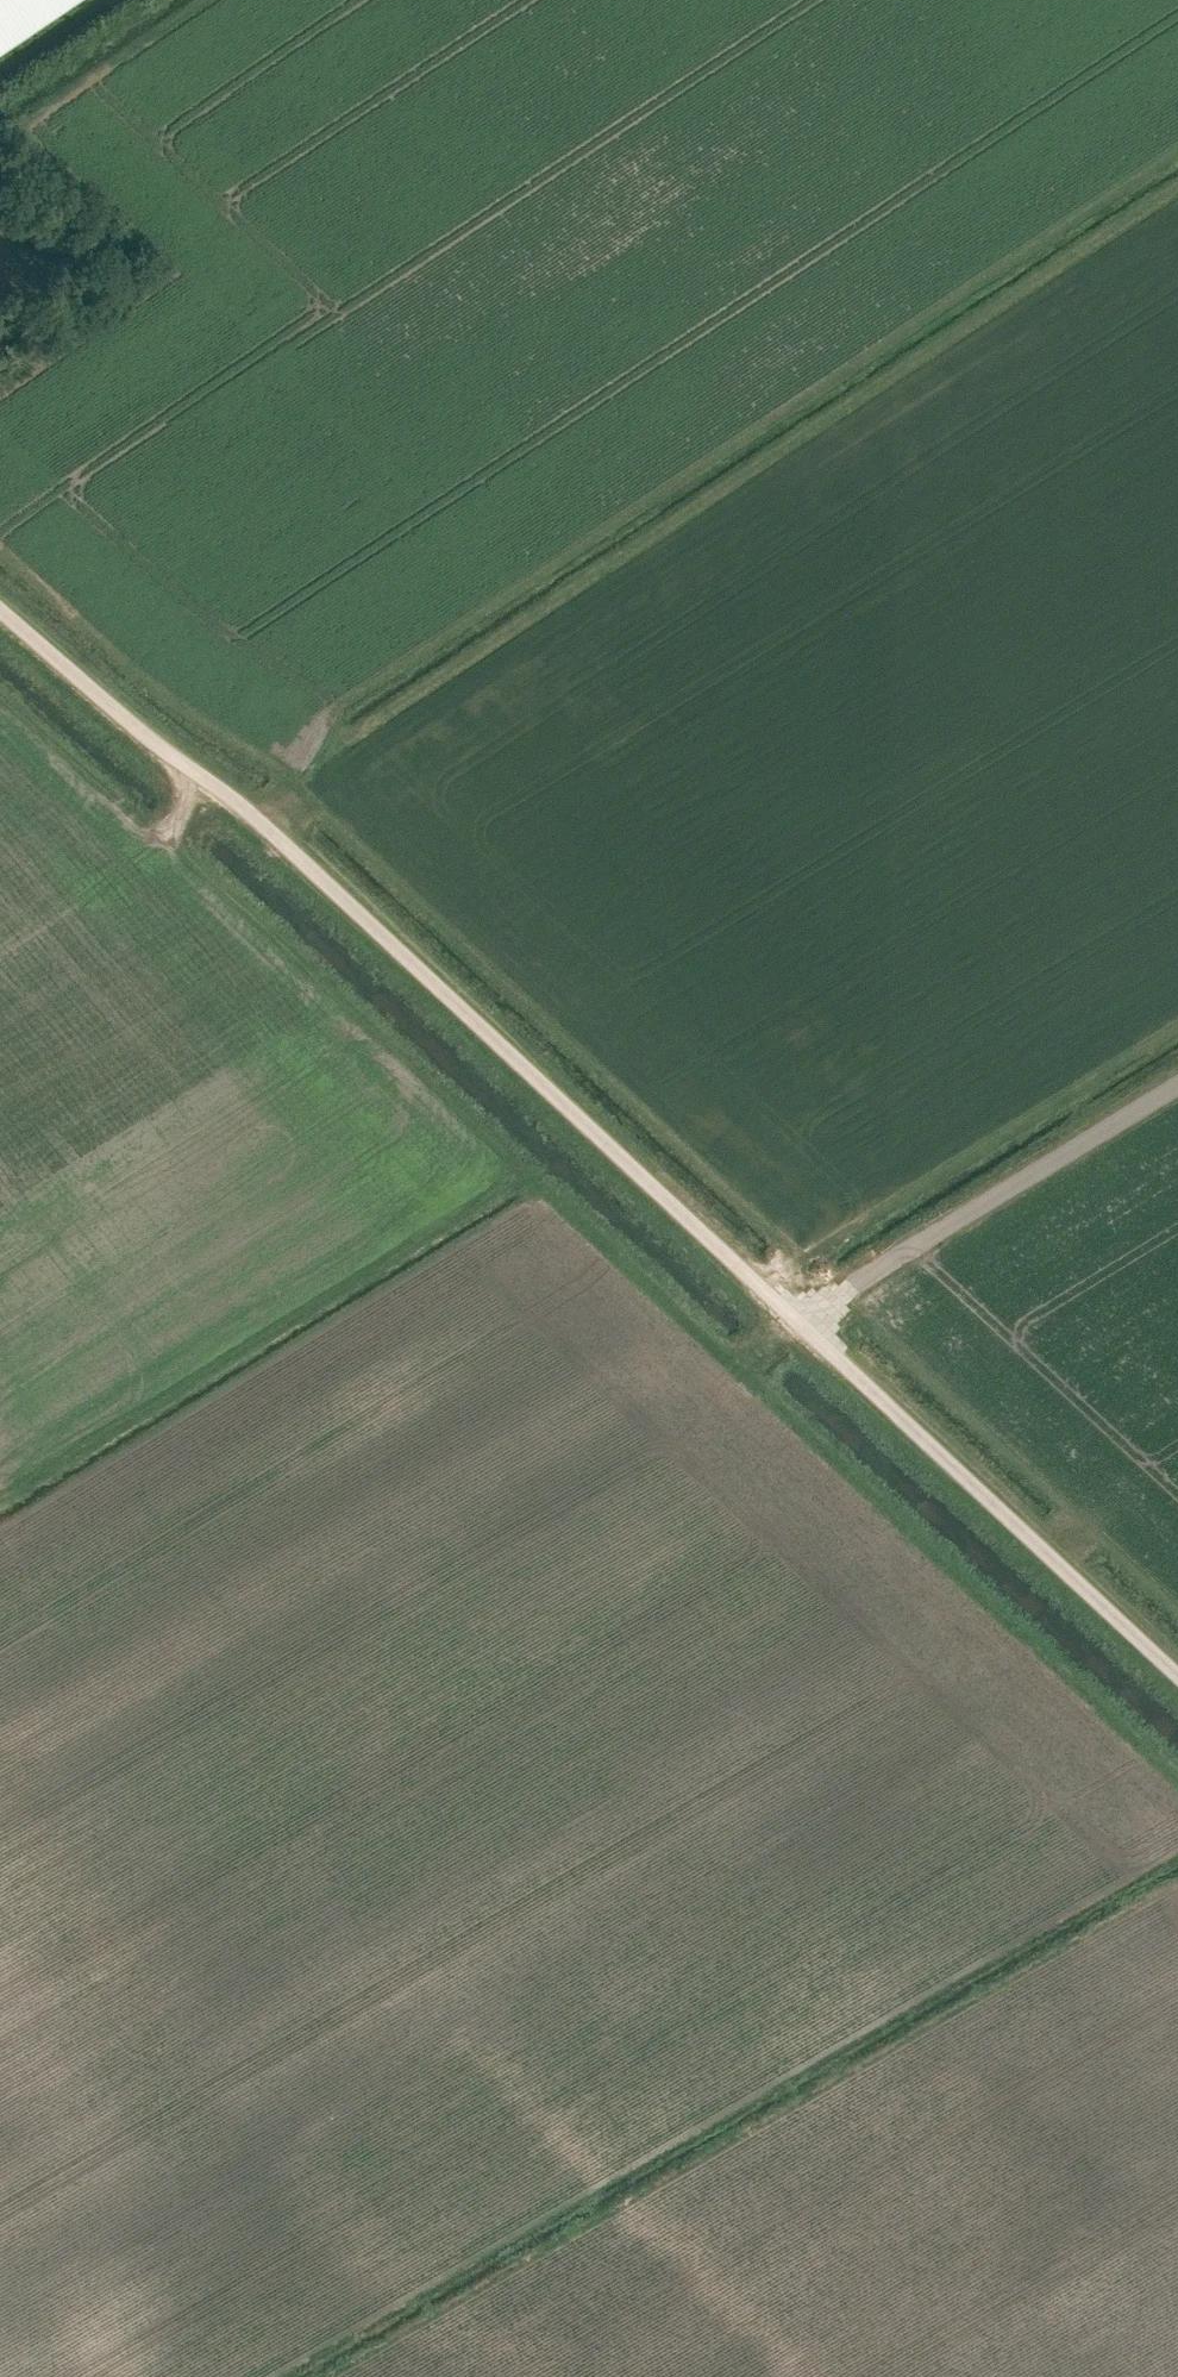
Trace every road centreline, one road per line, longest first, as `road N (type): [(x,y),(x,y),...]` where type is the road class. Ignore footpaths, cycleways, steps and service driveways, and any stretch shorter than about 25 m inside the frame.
road 1 (unclassified): [(1177,1677),(261,823),(0,611)]

